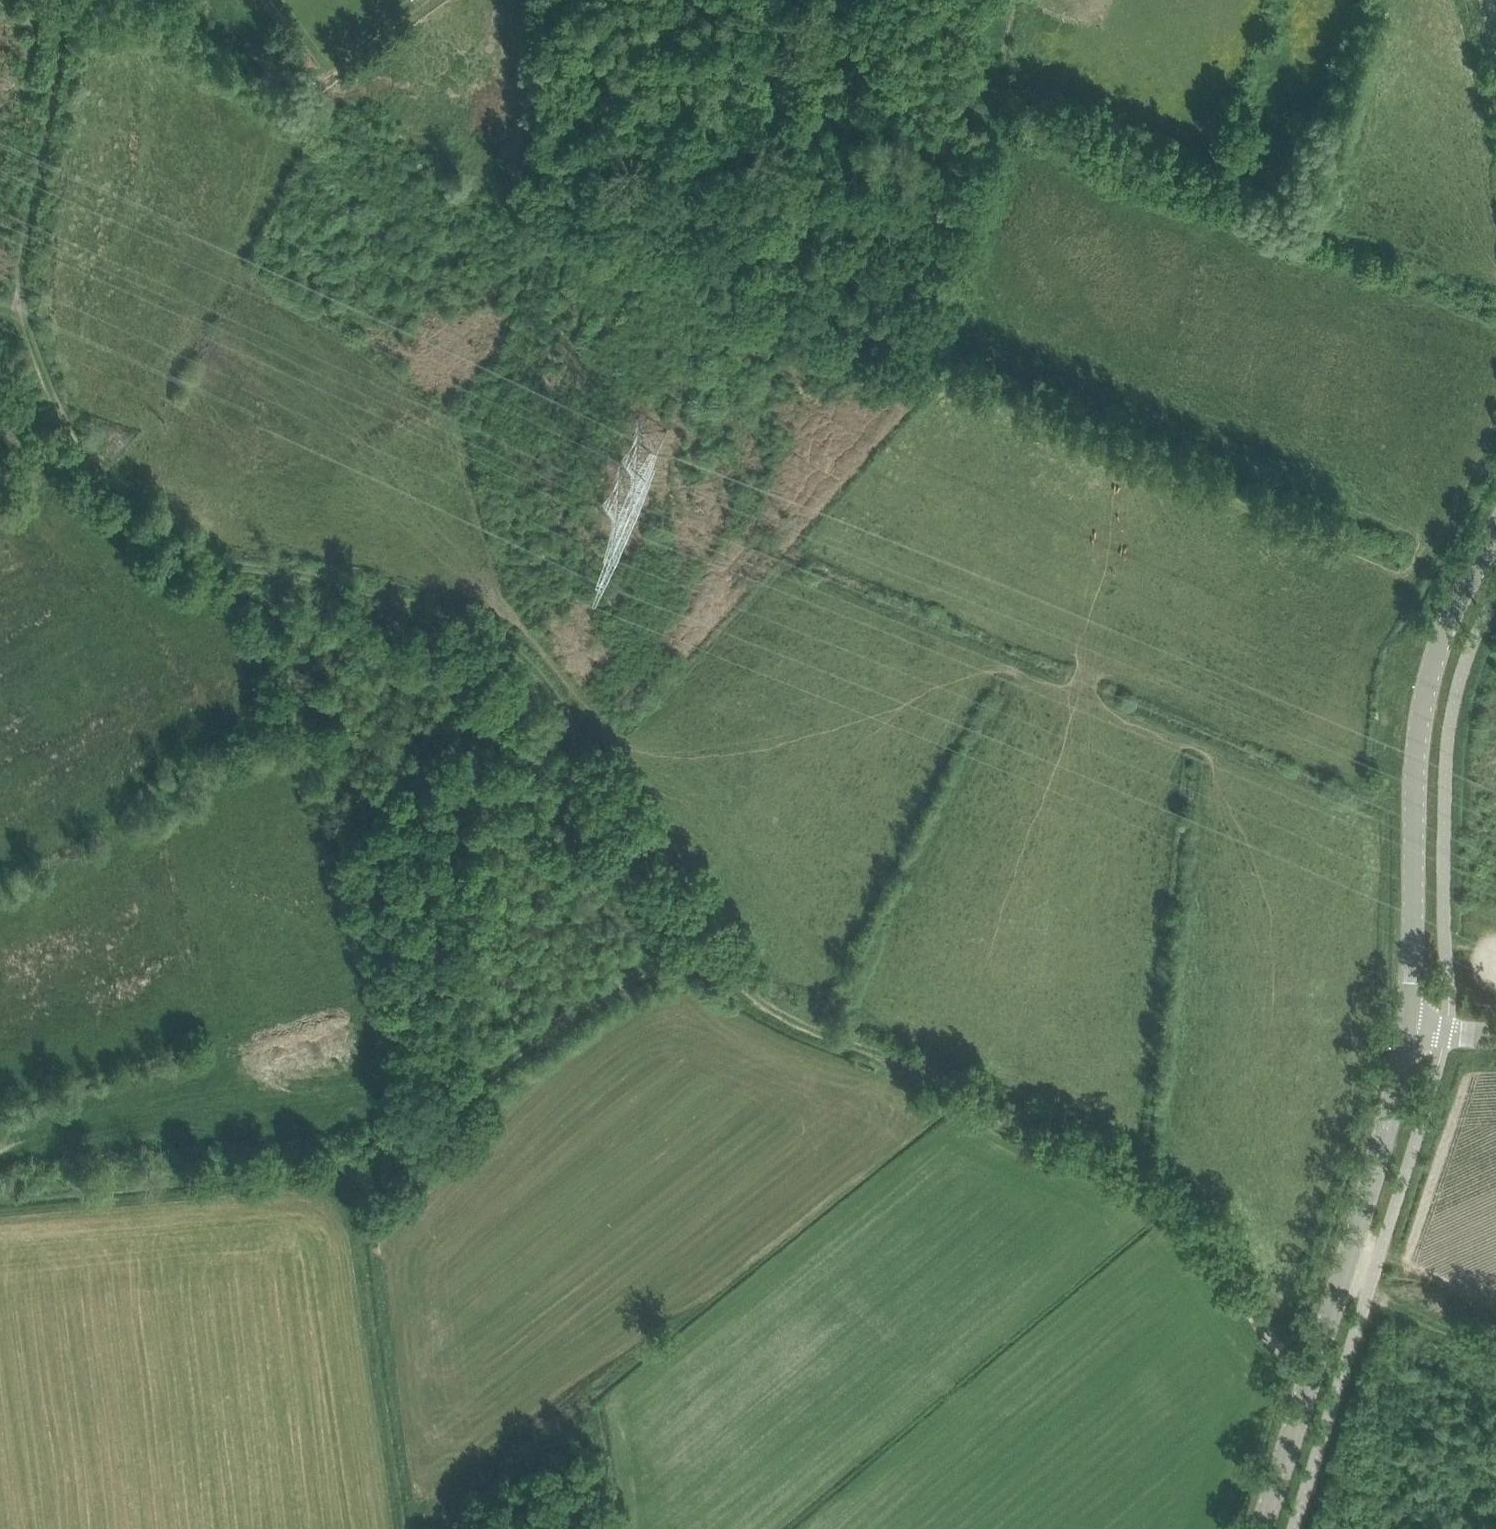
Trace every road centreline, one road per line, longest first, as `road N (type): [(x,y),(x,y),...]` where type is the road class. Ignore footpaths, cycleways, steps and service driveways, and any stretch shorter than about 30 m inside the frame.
road 1 (tertiary): [(1262,1528),(1408,1029)]
road 2 (tertiary): [(1408,1029),(1423,708),(1458,602),(1495,537)]

